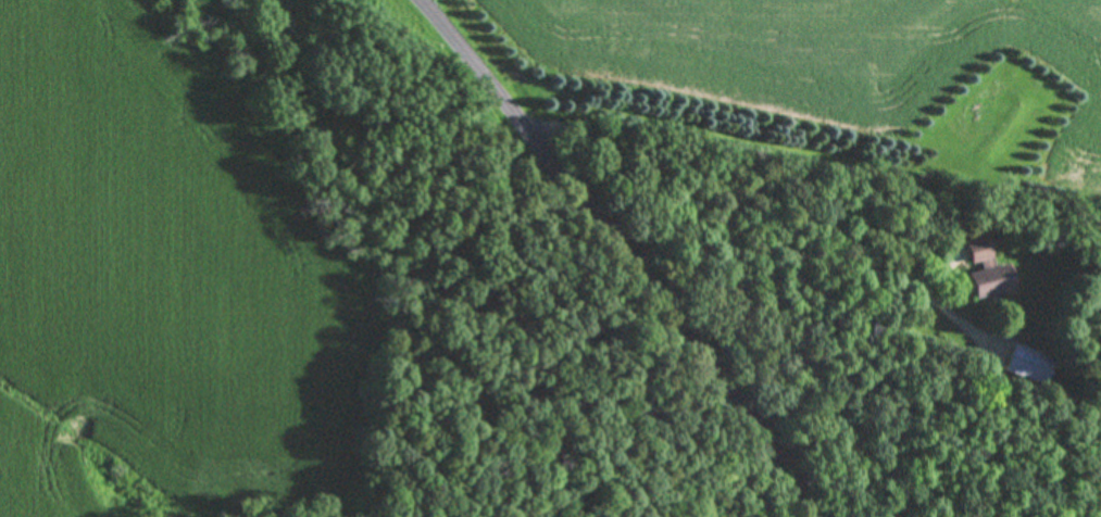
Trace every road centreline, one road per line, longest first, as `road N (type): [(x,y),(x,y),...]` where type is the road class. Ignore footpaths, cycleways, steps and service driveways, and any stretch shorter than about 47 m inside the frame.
road 1 (residential): [(820,516),(752,426),(652,341),(548,156),(422,0)]

